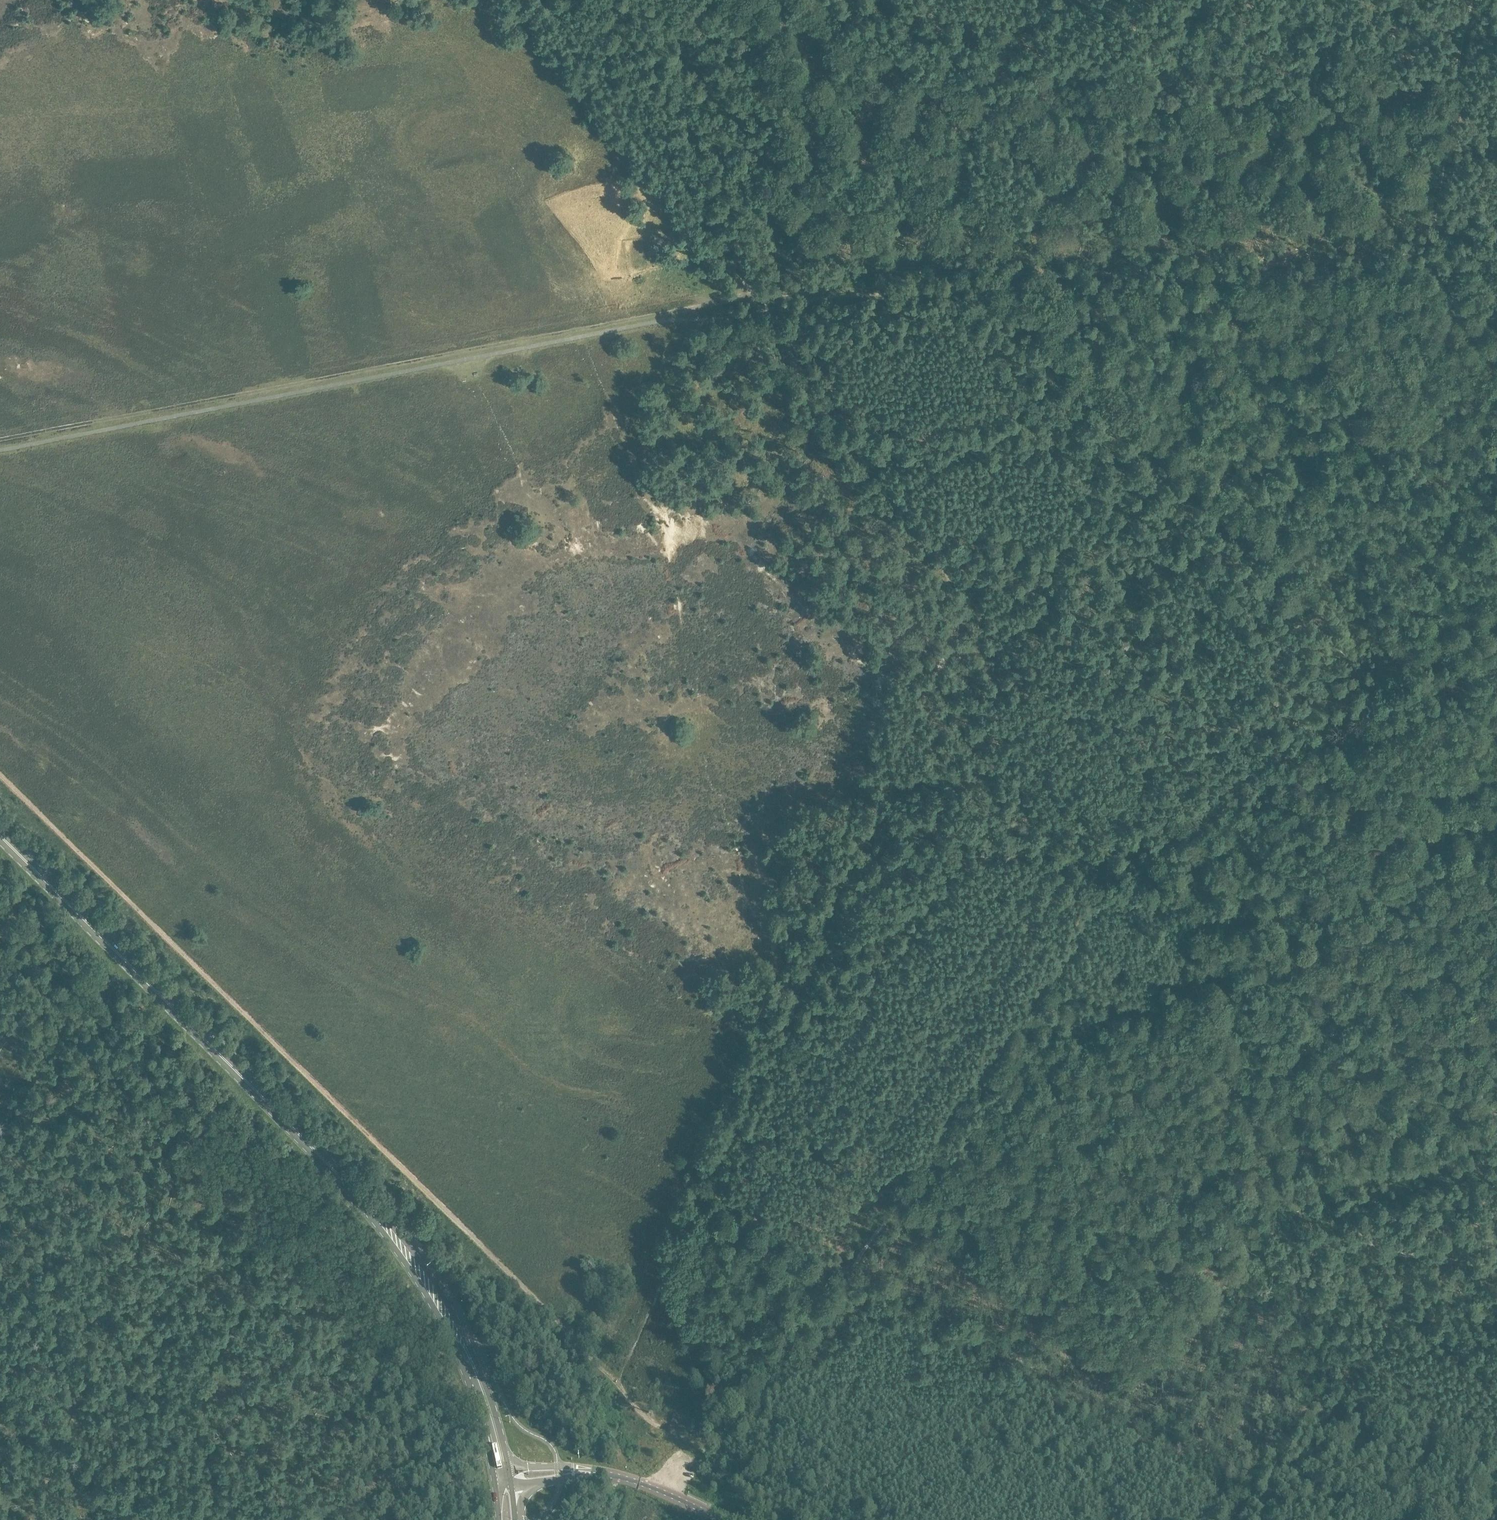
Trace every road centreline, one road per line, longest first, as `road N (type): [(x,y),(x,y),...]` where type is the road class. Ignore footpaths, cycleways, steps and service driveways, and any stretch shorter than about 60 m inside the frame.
road 1 (track): [(618,1386),(776,1046),(966,603),(878,470),(842,397),(731,268),(543,0)]
road 2 (track): [(0,441),(750,297),(1496,266)]
road 3 (track): [(706,1447),(811,1341),(847,1276),(904,1201),(1054,1061),(1496,811)]
road 4 (track): [(0,776),(618,1386)]
road 5 (track): [(1217,976),(1294,1117),(1325,1204),(1388,1324),(1238,1510)]
road 6 (track): [(1496,473),(1409,537),(1319,555),(1293,577),(1308,611),(1466,825),(1496,887)]
road 7 (primary): [(342,1179),(0,835)]
road 8 (track): [(1474,0),(1433,251),(1496,373)]
road 9 (primary): [(342,1179),(440,1319),(479,1413),(494,1480)]
road 10 (primary): [(508,1468),(487,1389),(454,1313),(404,1240),(342,1179)]
road 11 (track): [(1496,1024),(1419,1068),(1294,1117)]
road 12 (track): [(1338,1225),(1410,1254),(1496,1257)]
road 13 (track): [(840,1519),(706,1447)]
road 14 (tertiary): [(722,1519),(592,1471)]

